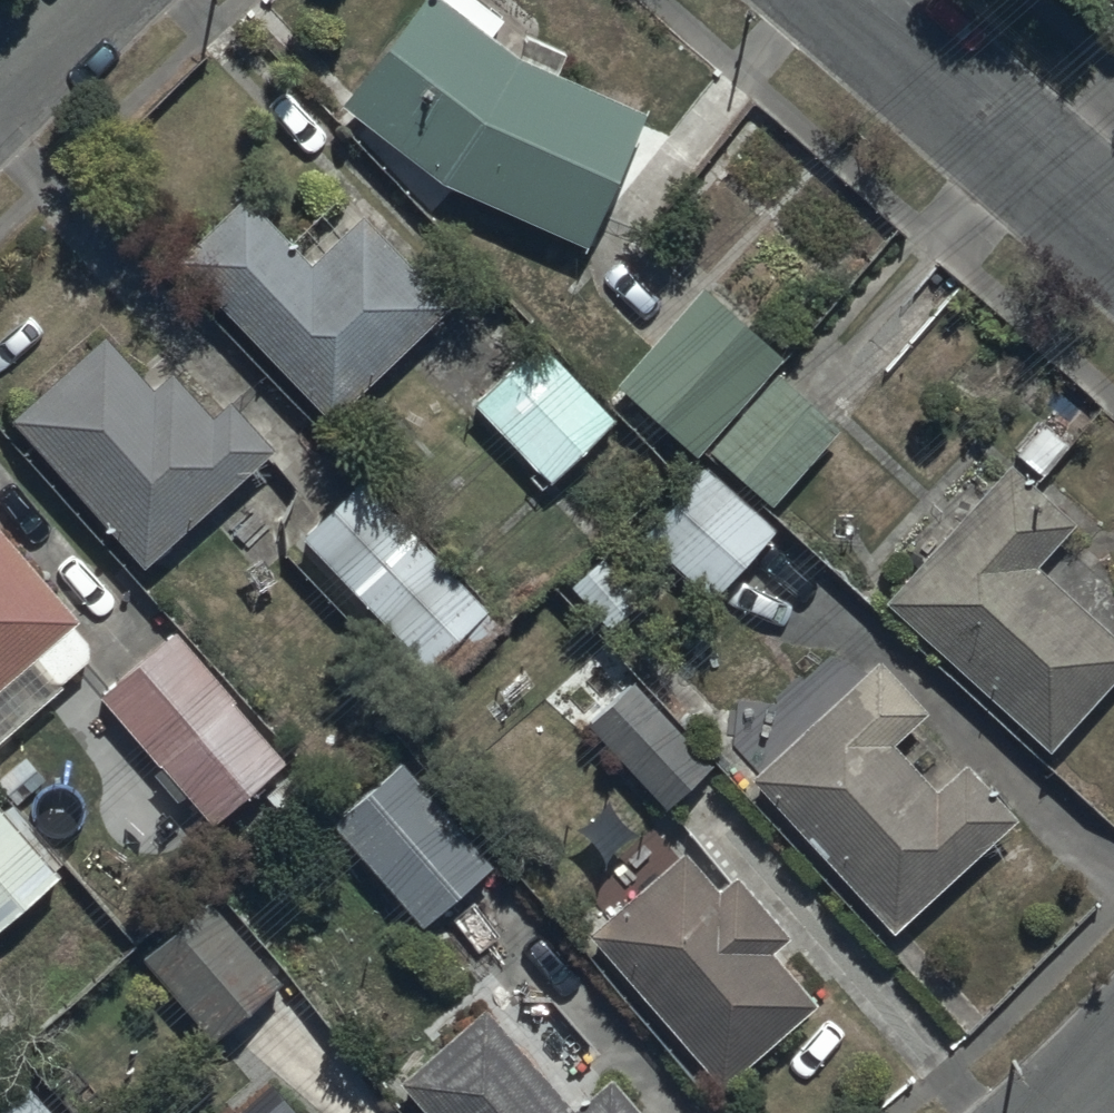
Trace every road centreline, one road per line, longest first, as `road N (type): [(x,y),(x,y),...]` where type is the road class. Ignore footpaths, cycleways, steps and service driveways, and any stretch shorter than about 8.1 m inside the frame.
road 1 (residential): [(832,0),(1113,250)]
road 2 (residential): [(0,92),(97,0)]

